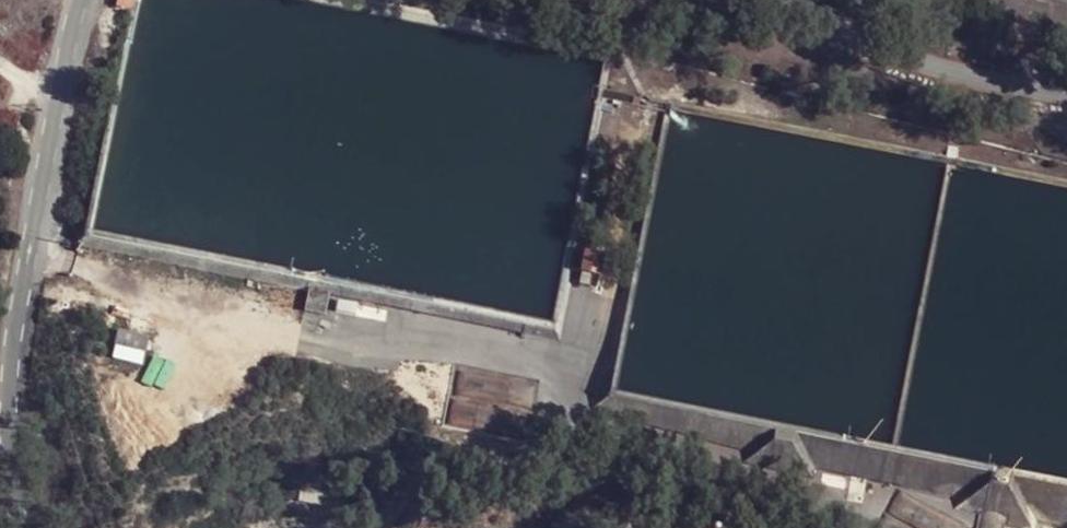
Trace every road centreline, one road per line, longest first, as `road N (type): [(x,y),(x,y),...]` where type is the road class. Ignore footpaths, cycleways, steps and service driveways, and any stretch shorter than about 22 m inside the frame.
road 1 (residential): [(24,527),(13,499),(9,410),(33,231),(80,0)]
road 2 (residential): [(774,0),(991,84),(1066,86)]

